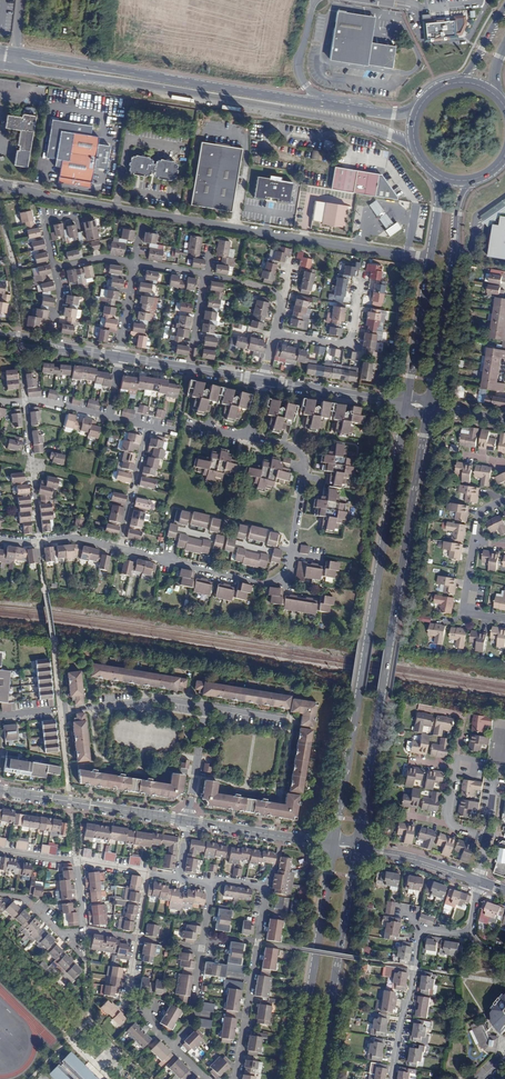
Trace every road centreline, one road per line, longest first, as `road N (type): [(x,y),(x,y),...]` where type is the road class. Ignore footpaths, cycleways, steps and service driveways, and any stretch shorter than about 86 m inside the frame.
road 1 (secondary): [(356,849),(428,408)]
road 2 (secondary): [(407,404),(334,844)]
road 3 (unclassified): [(0,186),(431,261)]
road 4 (secondary): [(0,65),(330,117),(416,148)]
road 5 (residential): [(118,548),(256,582),(281,576),(305,462),(296,449),(252,437)]
road 6 (secondary): [(334,106),(0,50)]
road 7 (tertiary): [(334,844),(0,790)]
road 8 (secondary): [(334,844),(295,1078)]
road 9 (secondary): [(428,408),(457,216),(471,180)]
road 10 (secondary): [(319,1078),(356,849)]
road 11 (residential): [(136,262),(272,291),(280,302),(275,334)]
road 12 (residential): [(504,499),(477,519),(462,613),(504,620)]
road 13 (residential): [(110,417),(149,426),(118,548)]
road 14 (tertiary): [(504,890),(356,849)]
road 15 (tertiary): [(119,357),(264,381)]
road 16 (secondary): [(431,261),(407,404)]
road 17 (tertiary): [(264,381),(407,404)]
road 18 (residential): [(360,283),(350,343),(275,334)]
road 19 (unclassified): [(334,106),(306,86),(299,71),(313,0)]

